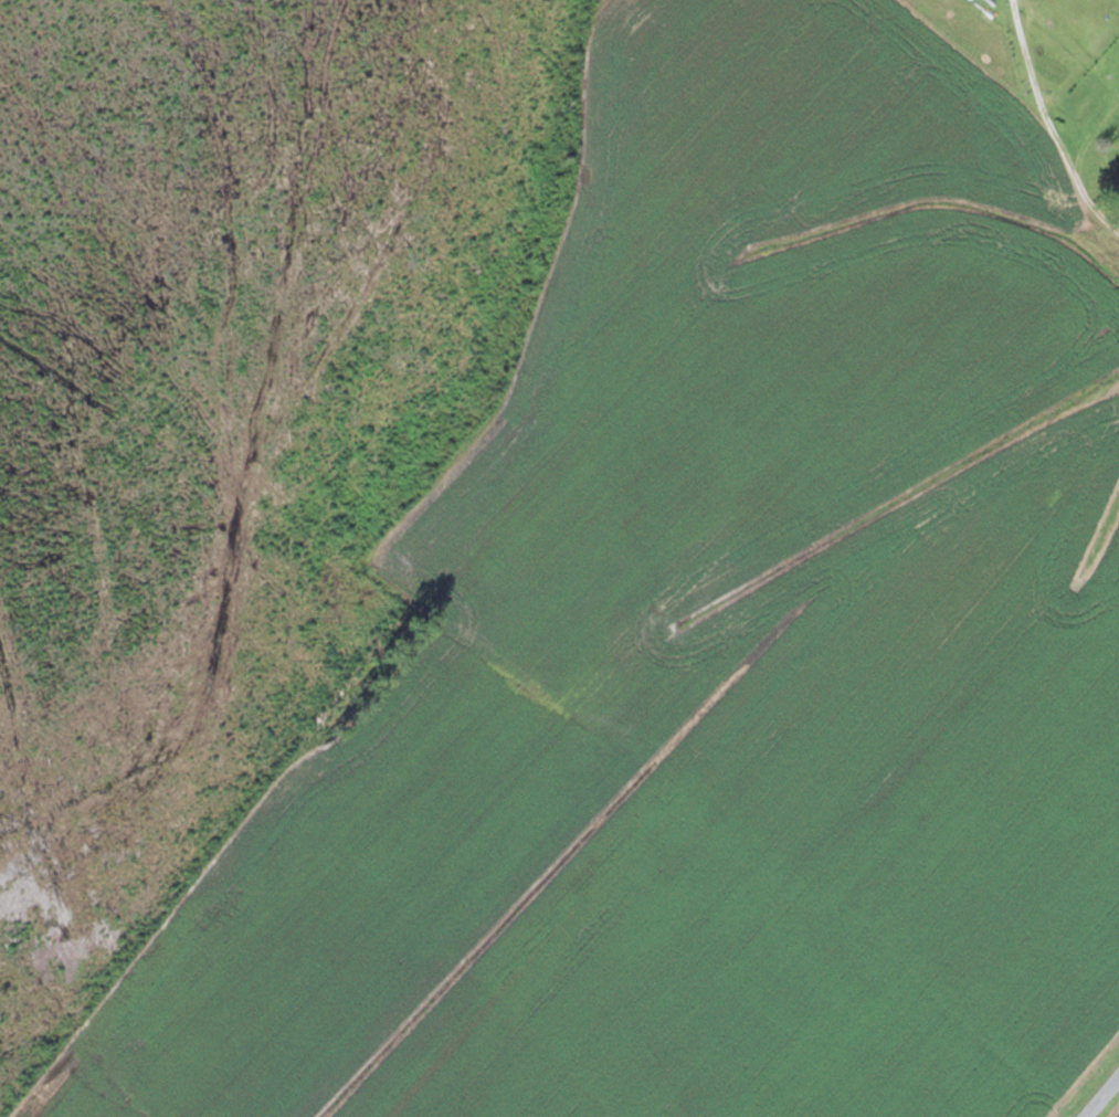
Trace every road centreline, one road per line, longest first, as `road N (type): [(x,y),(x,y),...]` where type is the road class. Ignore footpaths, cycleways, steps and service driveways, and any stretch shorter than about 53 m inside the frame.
road 1 (residential): [(1118,226),(1081,193),(1078,172),(1083,150),(1116,101),(1111,84),(1022,0)]

